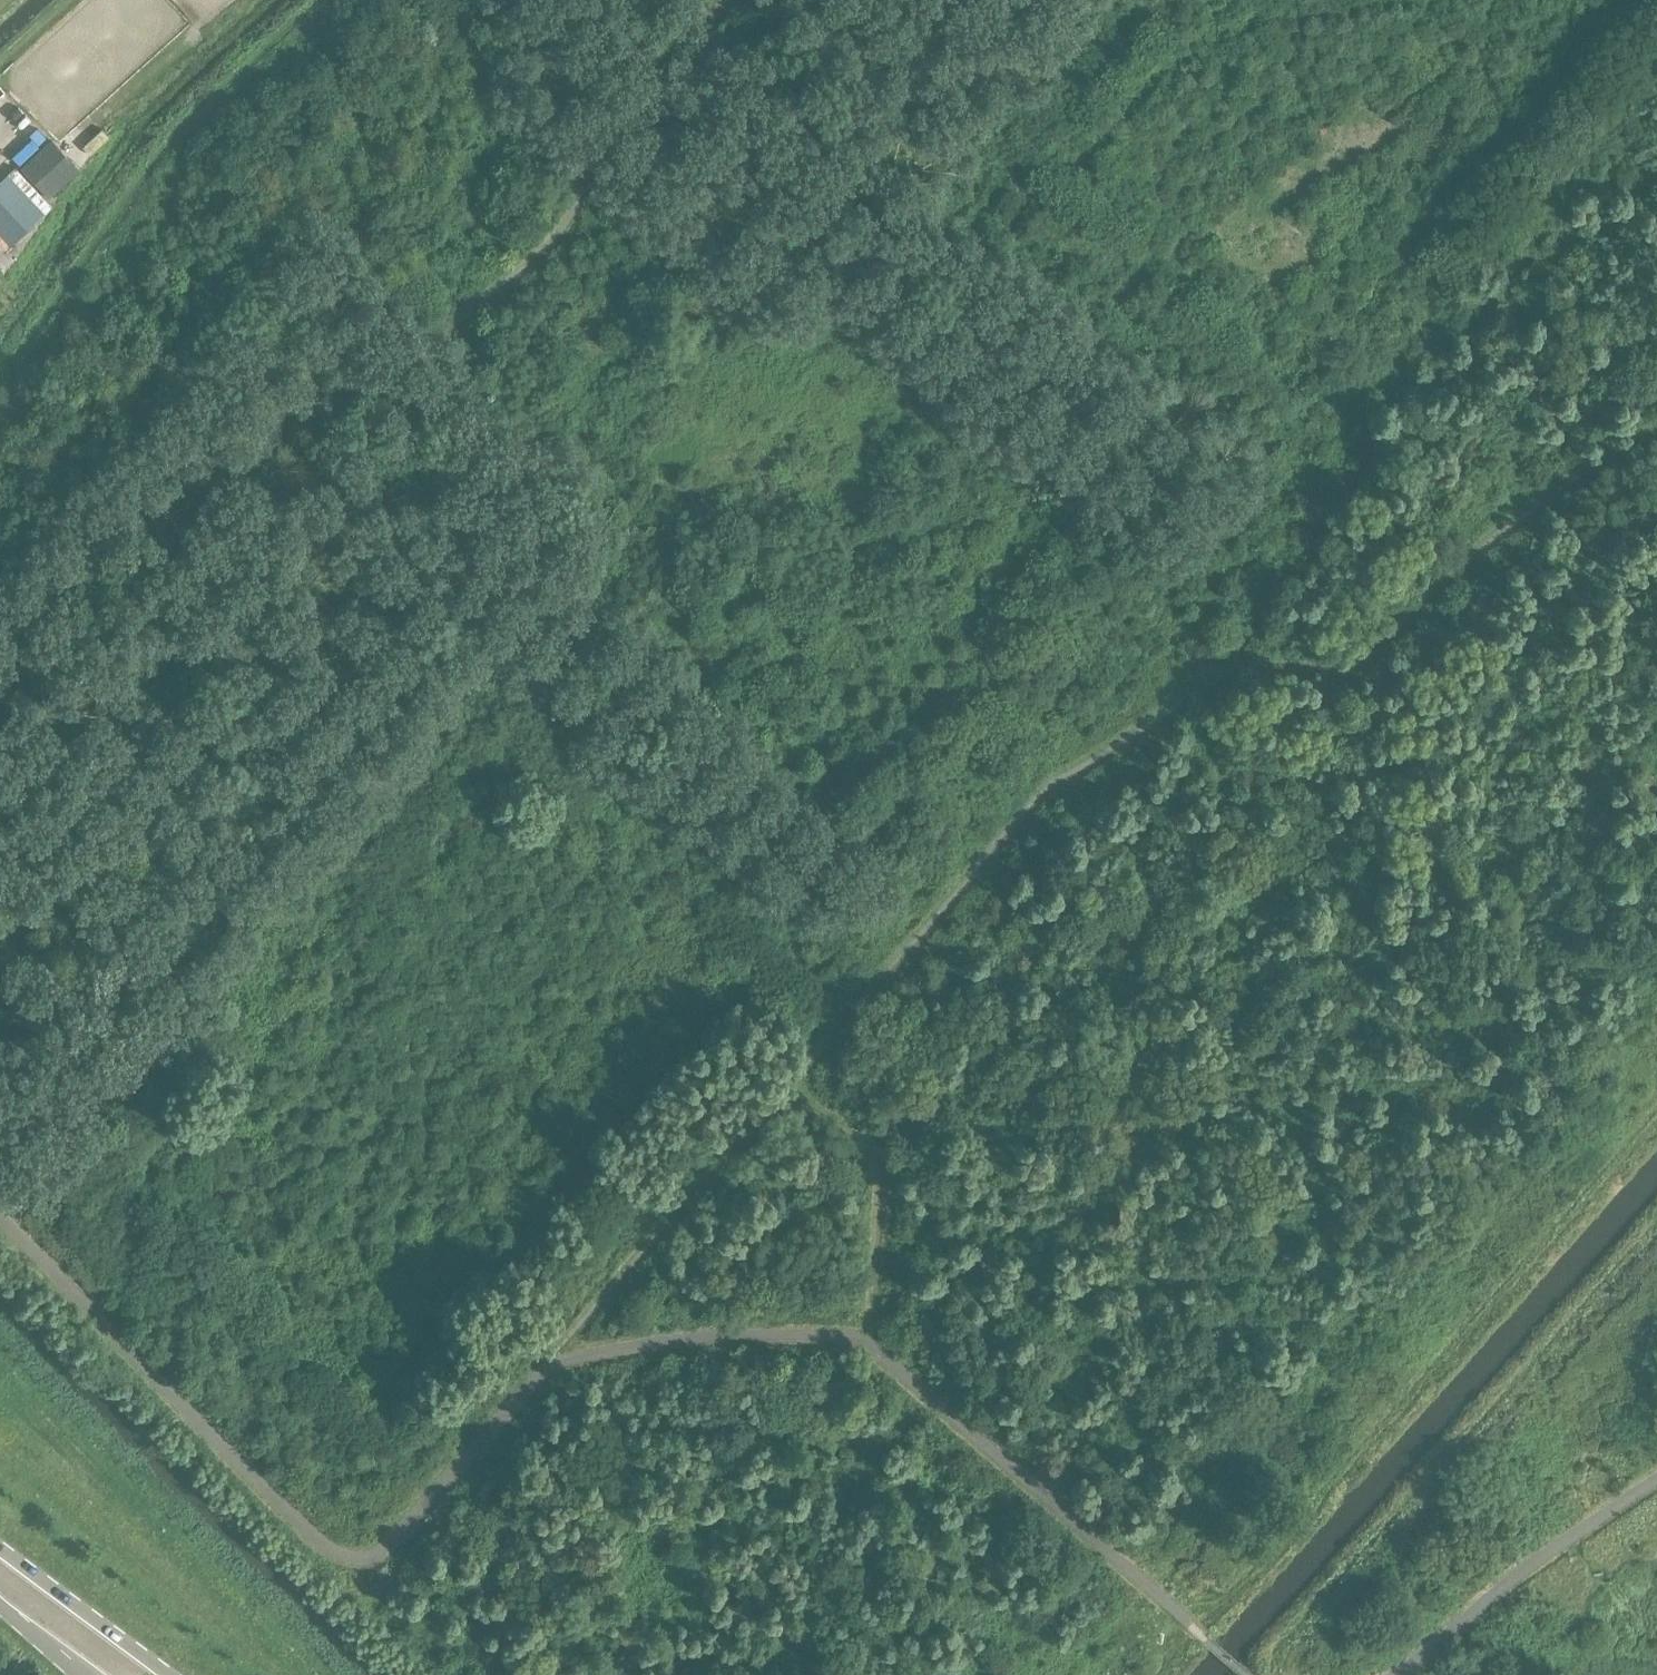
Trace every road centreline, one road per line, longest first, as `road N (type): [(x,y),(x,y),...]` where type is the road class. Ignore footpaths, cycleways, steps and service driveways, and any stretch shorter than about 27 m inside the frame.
road 1 (primary): [(168,1674),(0,1548)]

